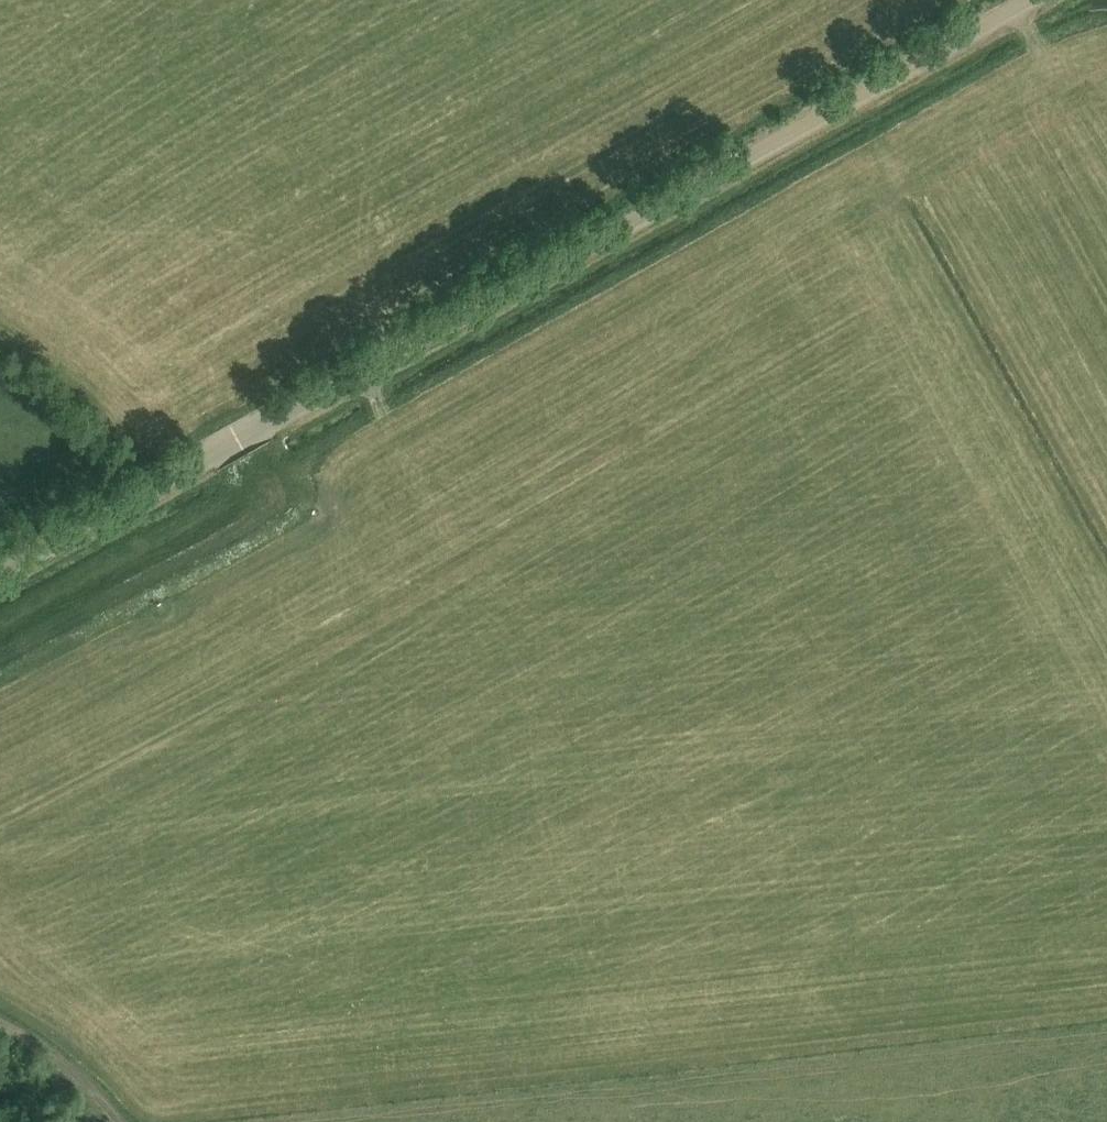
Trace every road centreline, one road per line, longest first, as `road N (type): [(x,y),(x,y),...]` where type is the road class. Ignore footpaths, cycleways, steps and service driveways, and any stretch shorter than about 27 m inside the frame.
road 1 (unclassified): [(0,589),(228,468),(511,286),(1024,0)]
road 2 (track): [(123,1121),(0,1025)]

